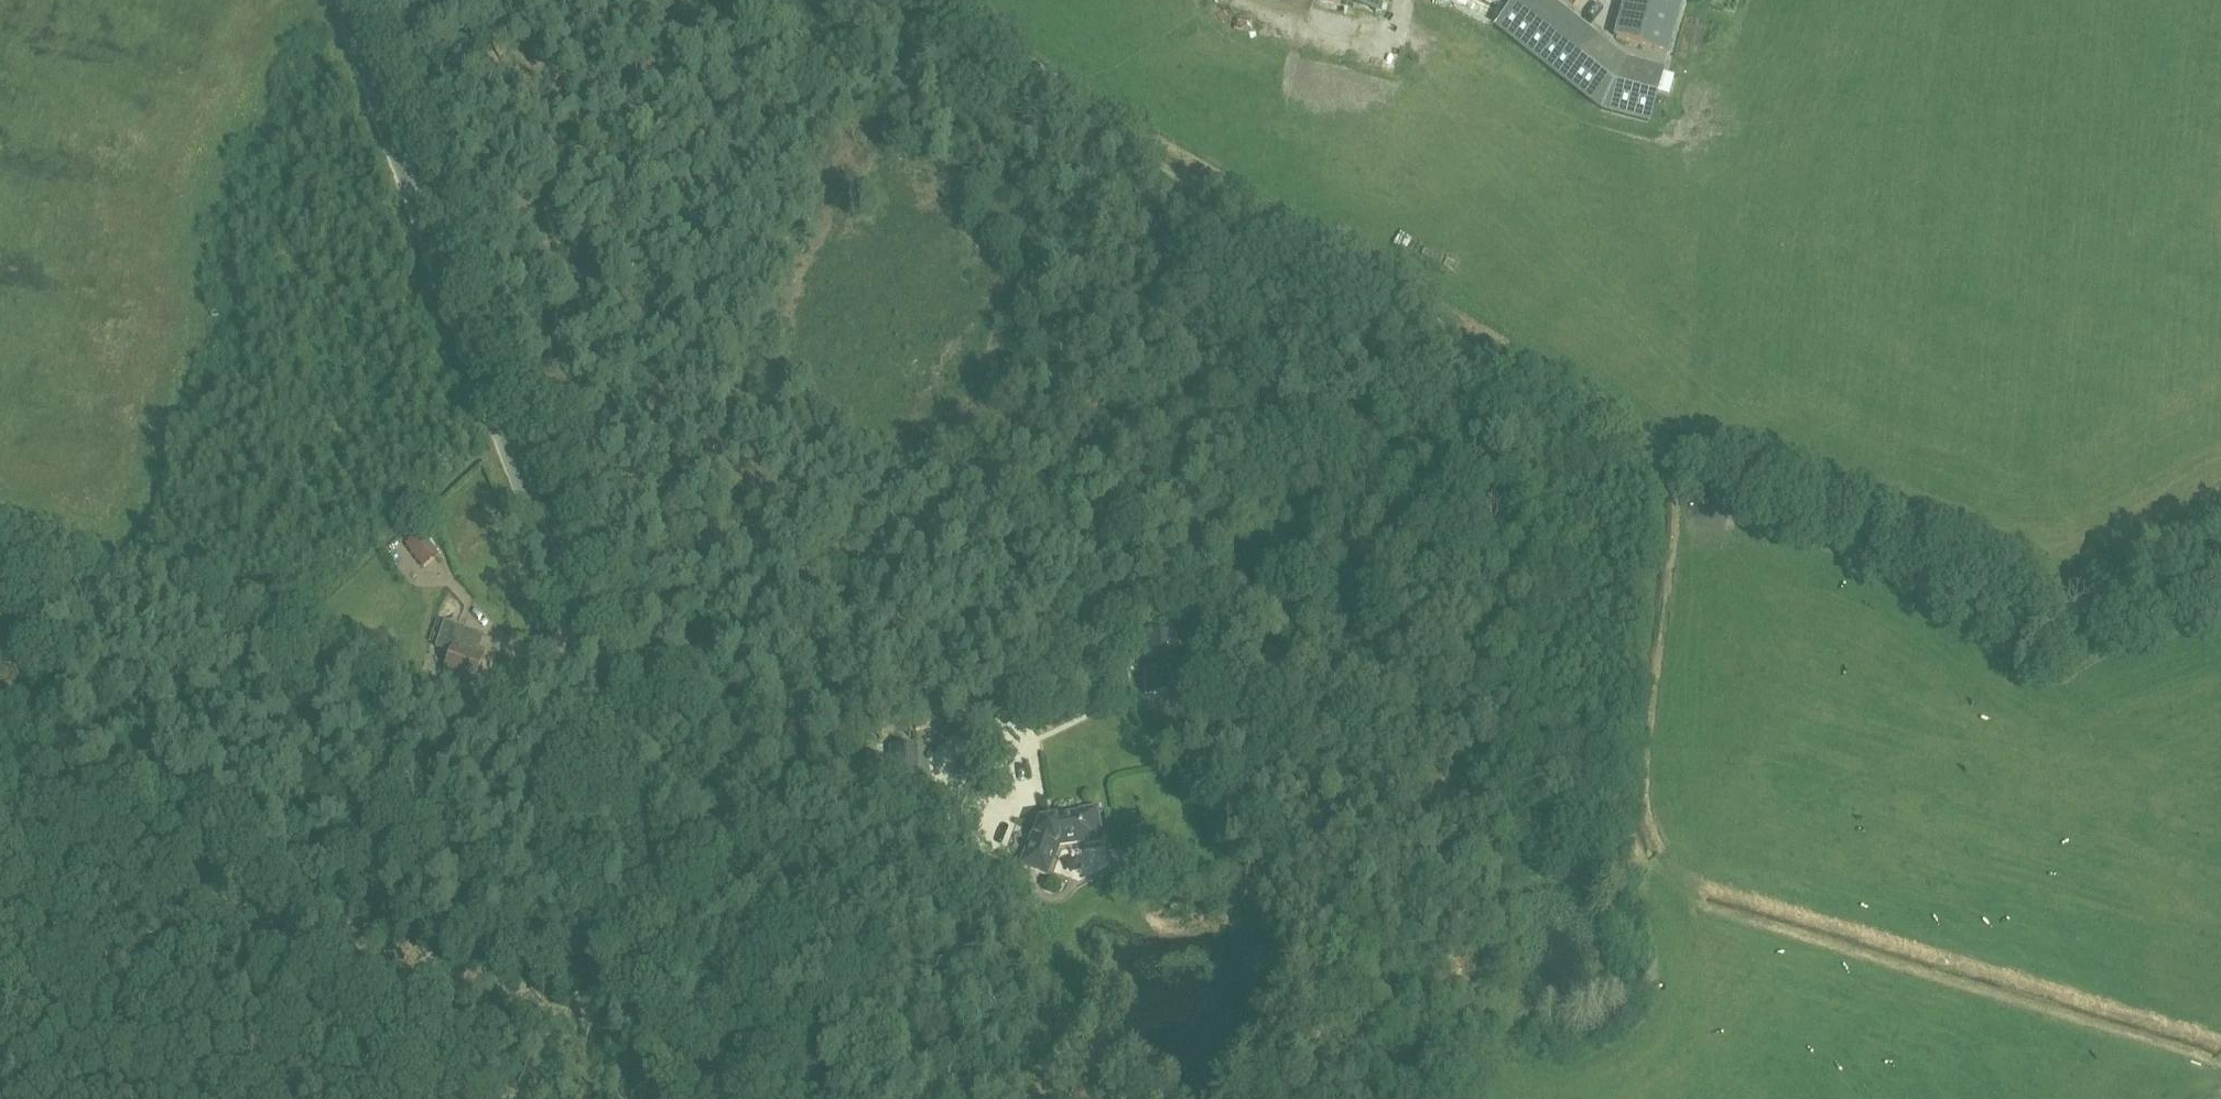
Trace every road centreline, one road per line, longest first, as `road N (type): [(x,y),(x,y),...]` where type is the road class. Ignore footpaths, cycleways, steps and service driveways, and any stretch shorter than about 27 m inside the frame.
road 1 (unclassified): [(722,1098),(598,692),(343,0)]

